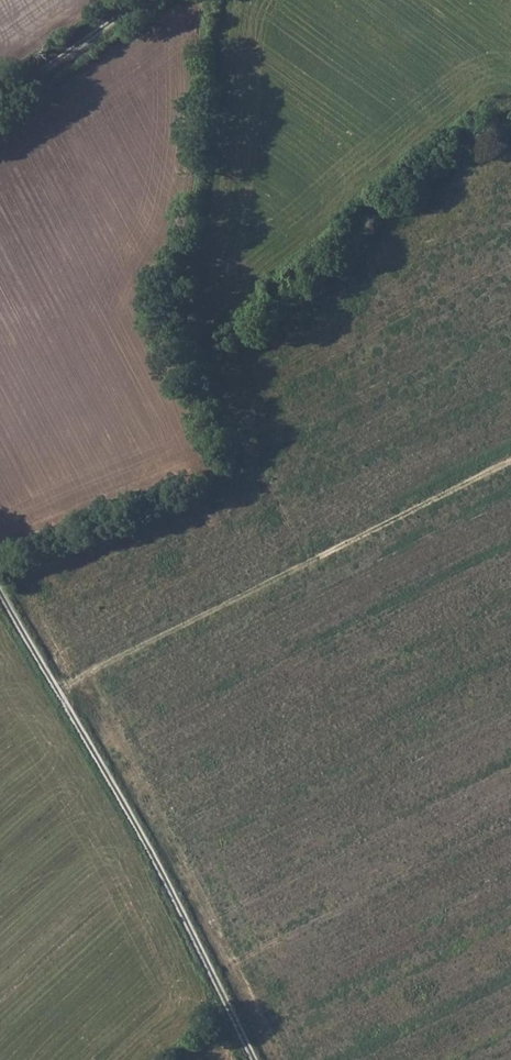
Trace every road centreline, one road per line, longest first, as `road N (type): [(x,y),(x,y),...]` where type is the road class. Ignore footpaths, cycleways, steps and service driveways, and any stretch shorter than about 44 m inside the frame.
road 1 (track): [(253,1059),(111,776),(0,583)]
road 2 (track): [(62,691),(510,464)]
road 3 (track): [(0,101),(152,0)]

